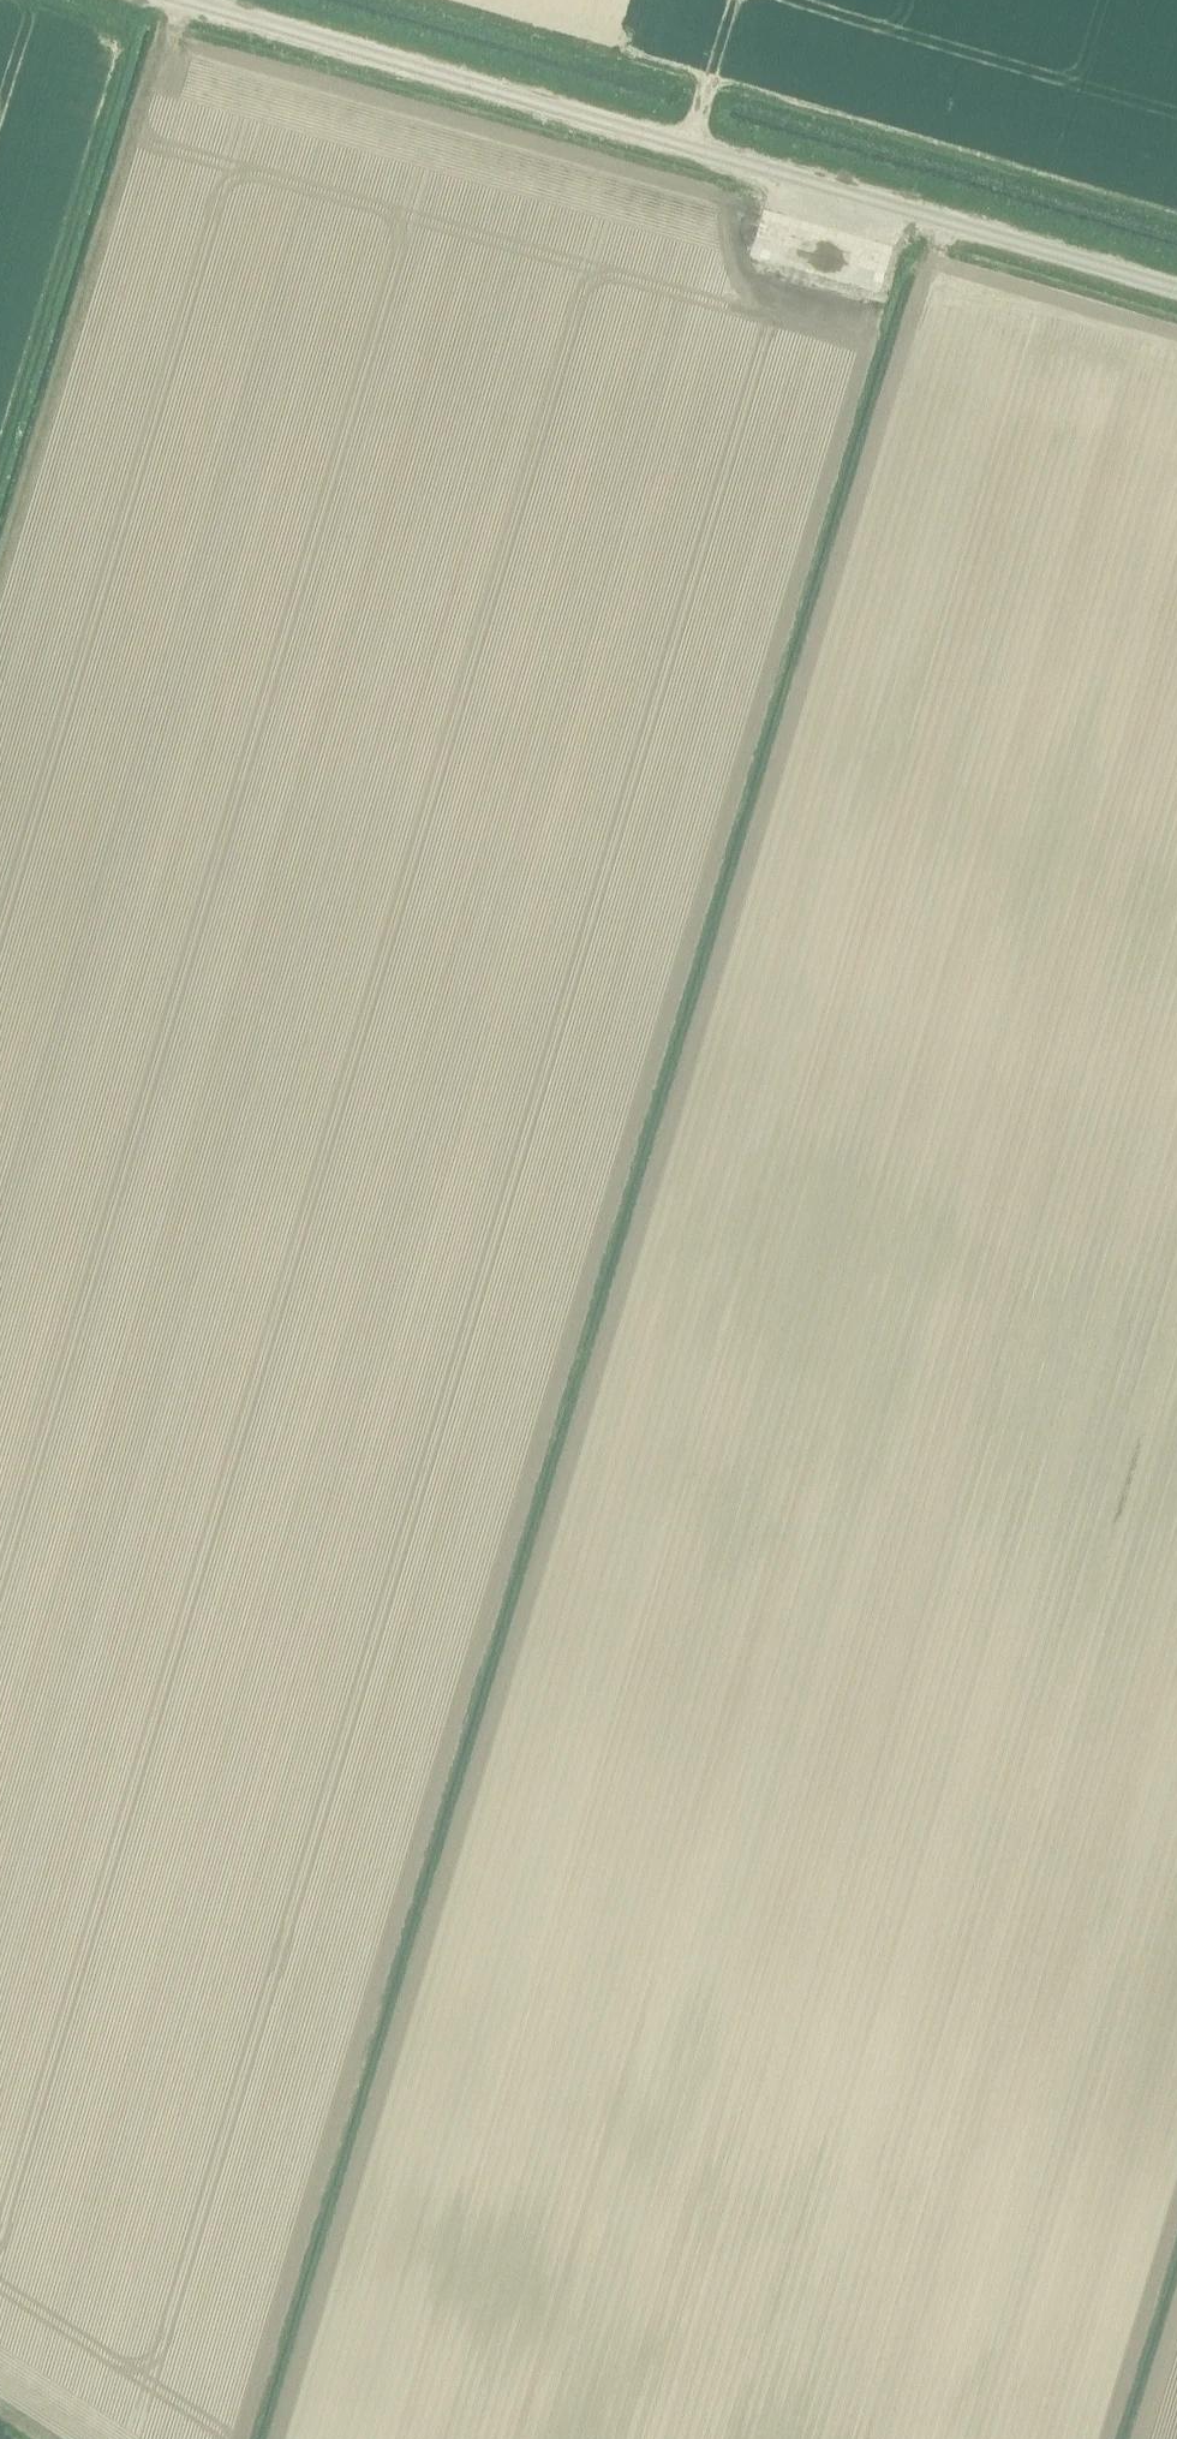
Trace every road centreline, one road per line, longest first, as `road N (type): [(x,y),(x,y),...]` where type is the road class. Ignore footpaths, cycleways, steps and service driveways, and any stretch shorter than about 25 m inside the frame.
road 1 (tertiary): [(1176,287),(187,0)]

